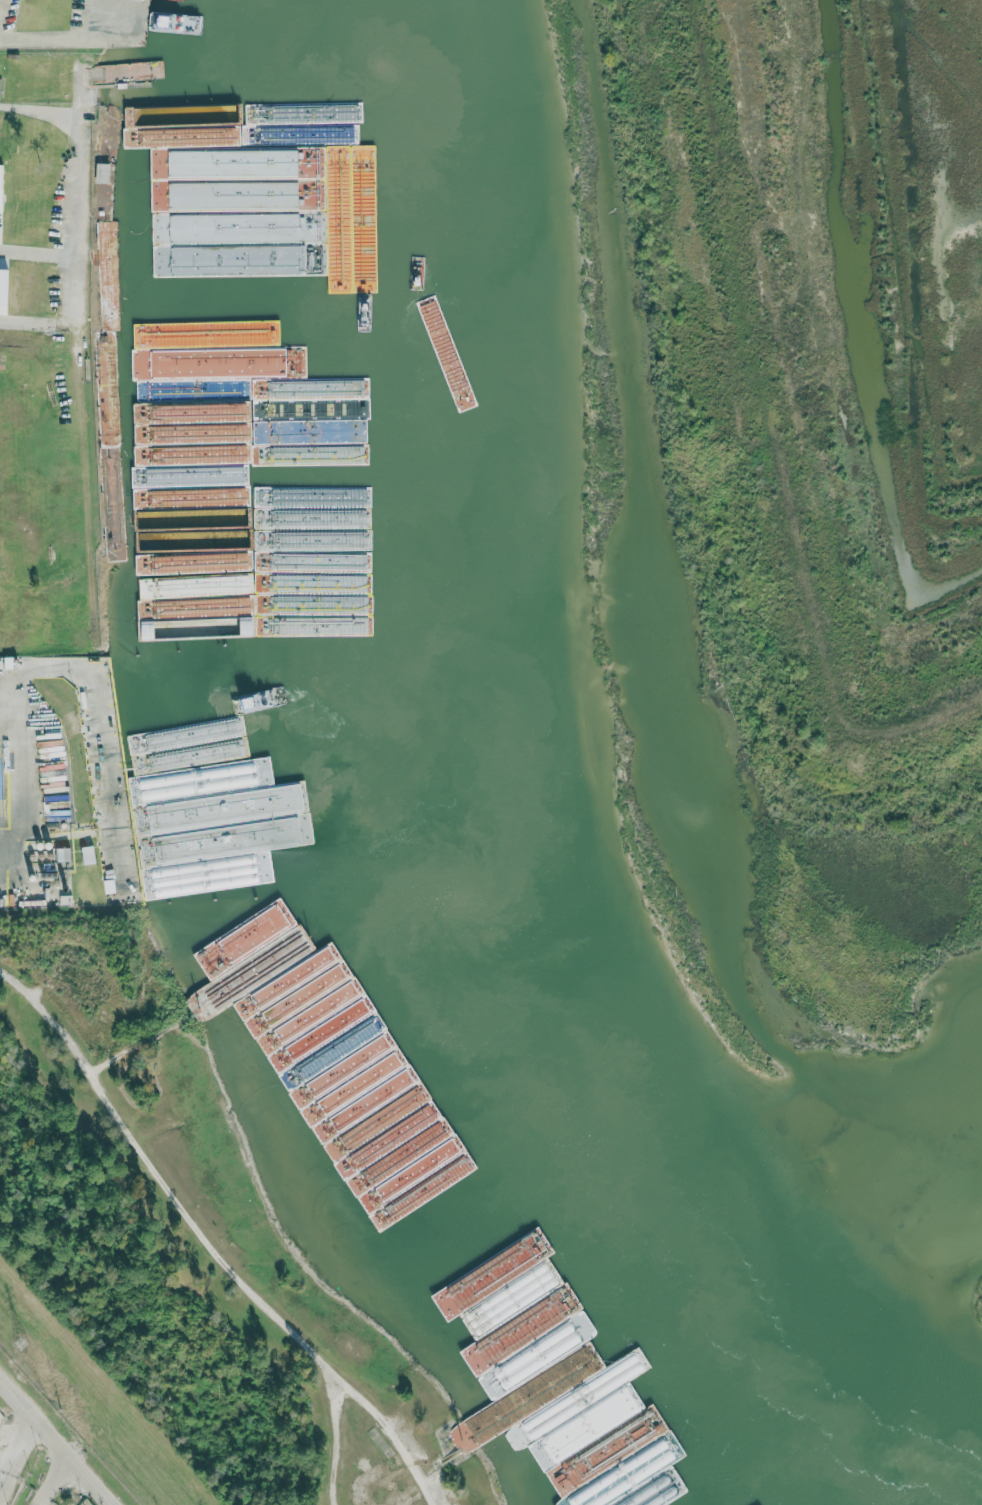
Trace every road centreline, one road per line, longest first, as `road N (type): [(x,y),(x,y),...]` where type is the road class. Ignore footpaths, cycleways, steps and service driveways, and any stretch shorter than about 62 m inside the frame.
road 1 (residential): [(0,1380),(109,1504)]

